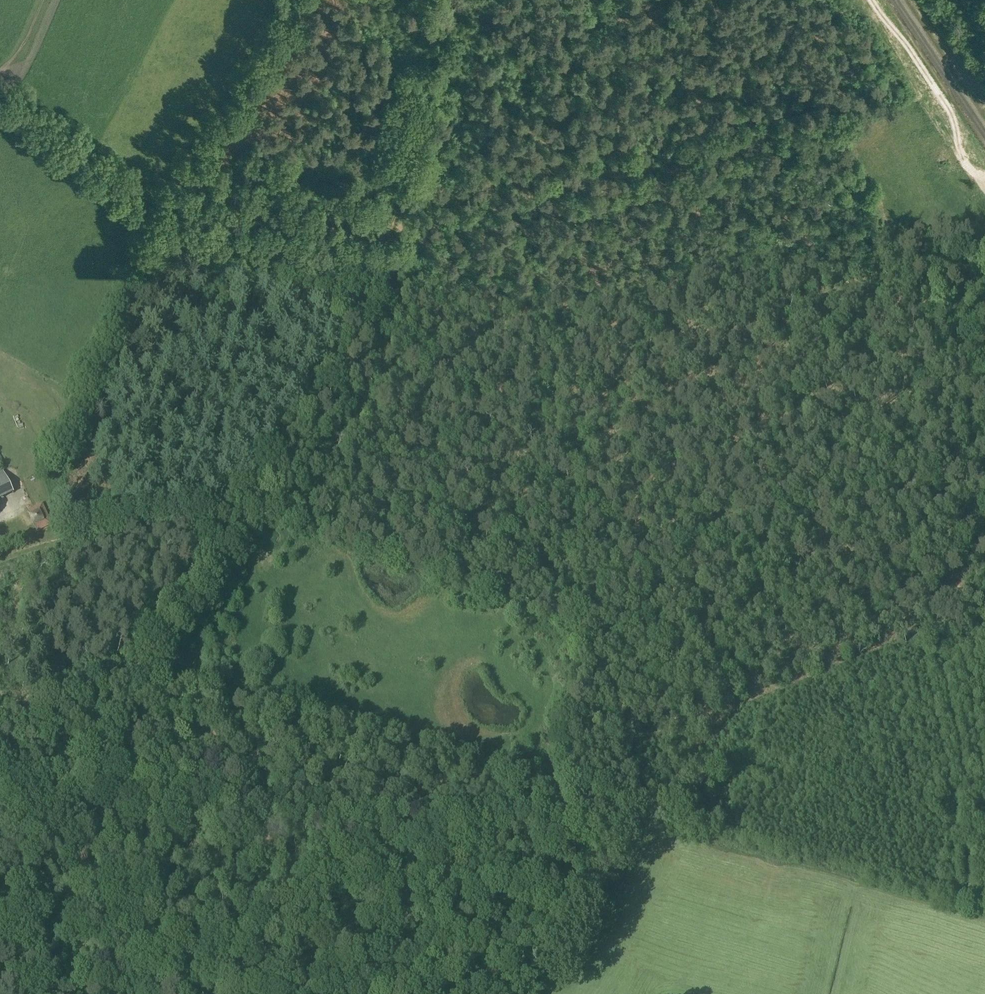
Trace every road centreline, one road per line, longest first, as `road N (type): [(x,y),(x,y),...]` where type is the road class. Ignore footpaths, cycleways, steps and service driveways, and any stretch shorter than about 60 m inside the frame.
road 1 (unclassified): [(0,561),(151,525),(231,525)]
road 2 (track): [(984,177),(963,159),(950,111),(871,0)]

